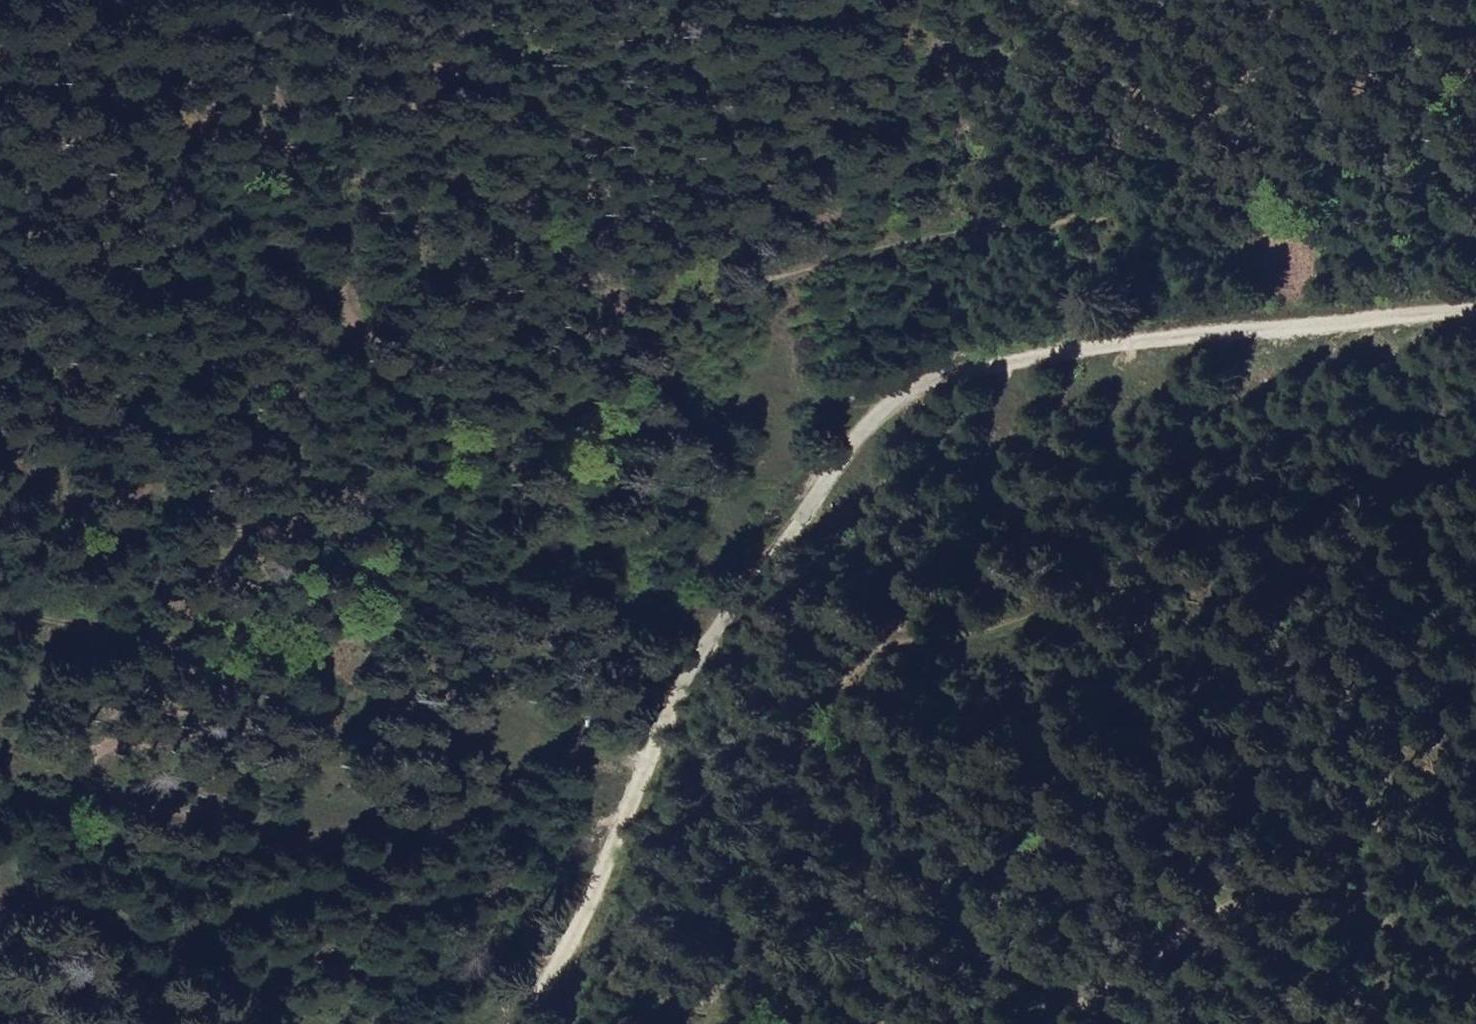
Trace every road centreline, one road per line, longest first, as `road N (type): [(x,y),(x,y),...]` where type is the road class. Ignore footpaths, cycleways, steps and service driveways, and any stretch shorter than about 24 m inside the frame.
road 1 (track): [(522,1023),(591,904),(658,732),(730,609),(855,443),(900,398),(965,374),(1146,340),(1475,313)]
road 2 (track): [(564,1023),(591,904)]

